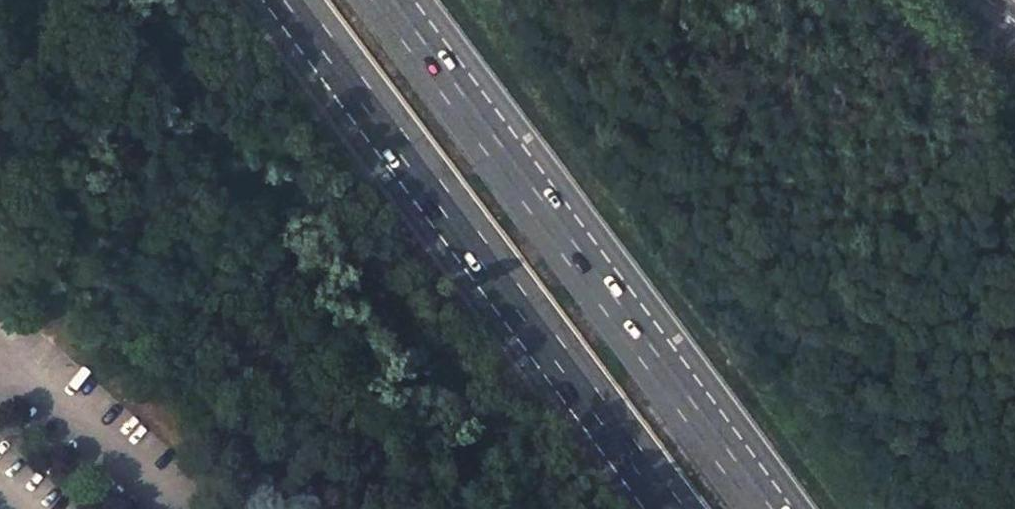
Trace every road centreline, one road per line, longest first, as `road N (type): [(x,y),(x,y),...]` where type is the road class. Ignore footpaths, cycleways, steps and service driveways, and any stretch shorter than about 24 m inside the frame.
road 1 (trunk): [(768,508),(389,0)]
road 2 (trunk): [(287,0),(666,508)]

